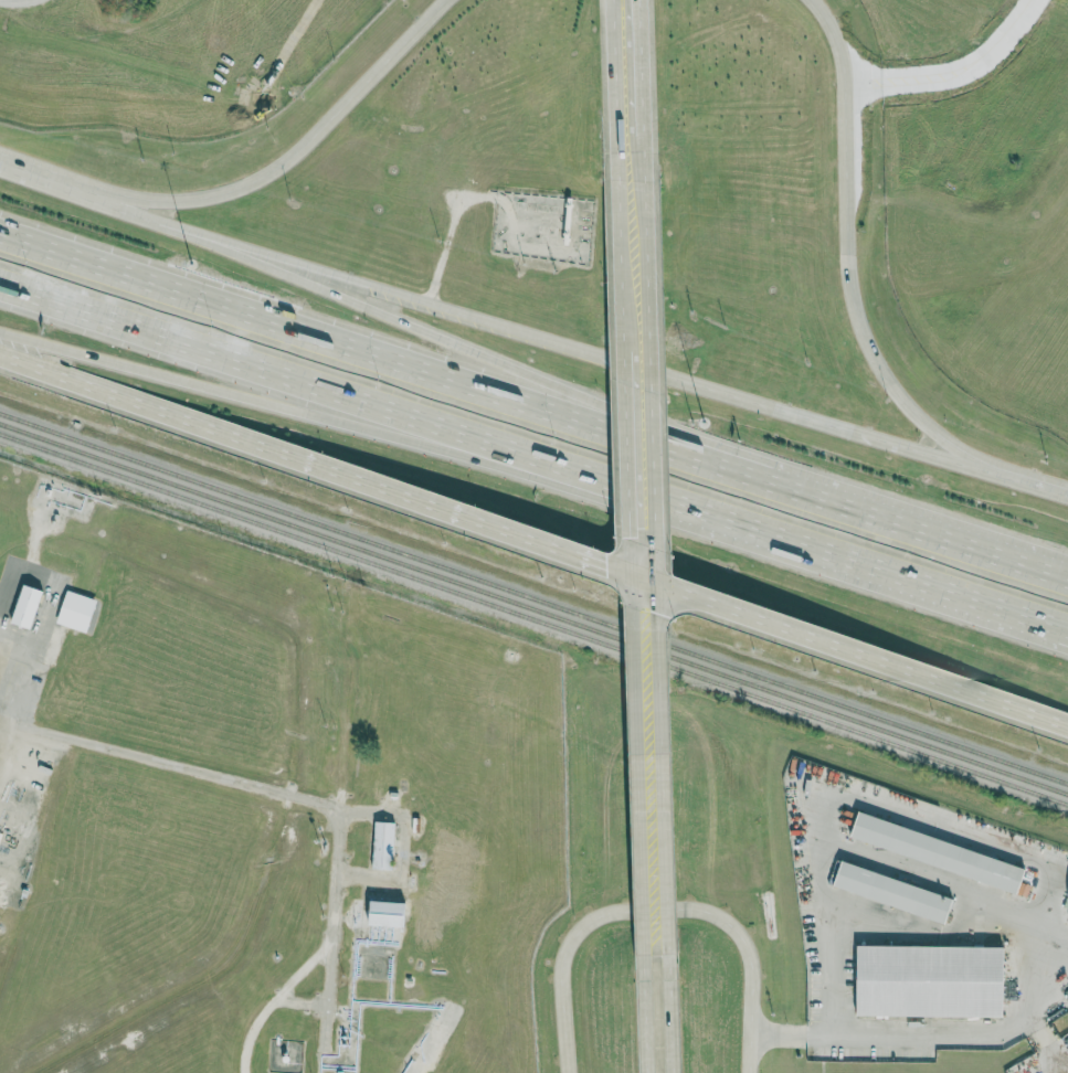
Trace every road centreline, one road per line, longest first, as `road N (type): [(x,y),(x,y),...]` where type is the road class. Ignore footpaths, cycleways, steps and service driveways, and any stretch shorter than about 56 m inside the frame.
road 1 (secondary): [(668,952),(664,616),(644,179)]
road 2 (motorway): [(699,446),(0,217)]
road 3 (motorway): [(389,412),(1067,633)]
road 4 (primary): [(1023,482),(967,454),(909,407),(869,348),(850,290),(844,66),(812,0)]
road 5 (motorway): [(699,446),(239,257)]
road 6 (motorway): [(0,281),(389,412)]
road 7 (motorway): [(0,345),(389,412)]
road 8 (motorway): [(1067,574),(699,446)]
road 9 (secondary): [(638,575),(645,952)]
road 10 (primary): [(445,0),(272,171),(208,198),(152,201)]
road 11 (primary): [(1023,482),(673,376)]
road 12 (primary): [(318,466),(638,575)]
road 13 (primary): [(0,355),(318,466)]
road 14 (primary): [(638,575),(938,680)]
road 15 (primary): [(505,325),(243,245)]
road 16 (secondary): [(694,907),(610,911),(574,933),(560,970),(567,1072)]
road 17 (secondary): [(628,350),(638,575)]
road 18 (secondary): [(749,1072),(746,945),(723,920),(694,907)]
road 19 (secondary): [(615,0),(621,180)]
road 20 (secondary): [(621,180),(628,350)]
road 21 (primary): [(673,376),(533,337)]
road 22 (primary): [(938,680),(1067,727)]
road 23 (secondary): [(643,132),(640,0)]
road 24 (secondary): [(673,1072),(668,952)]
road 25 (secondary): [(645,952),(648,1072)]

